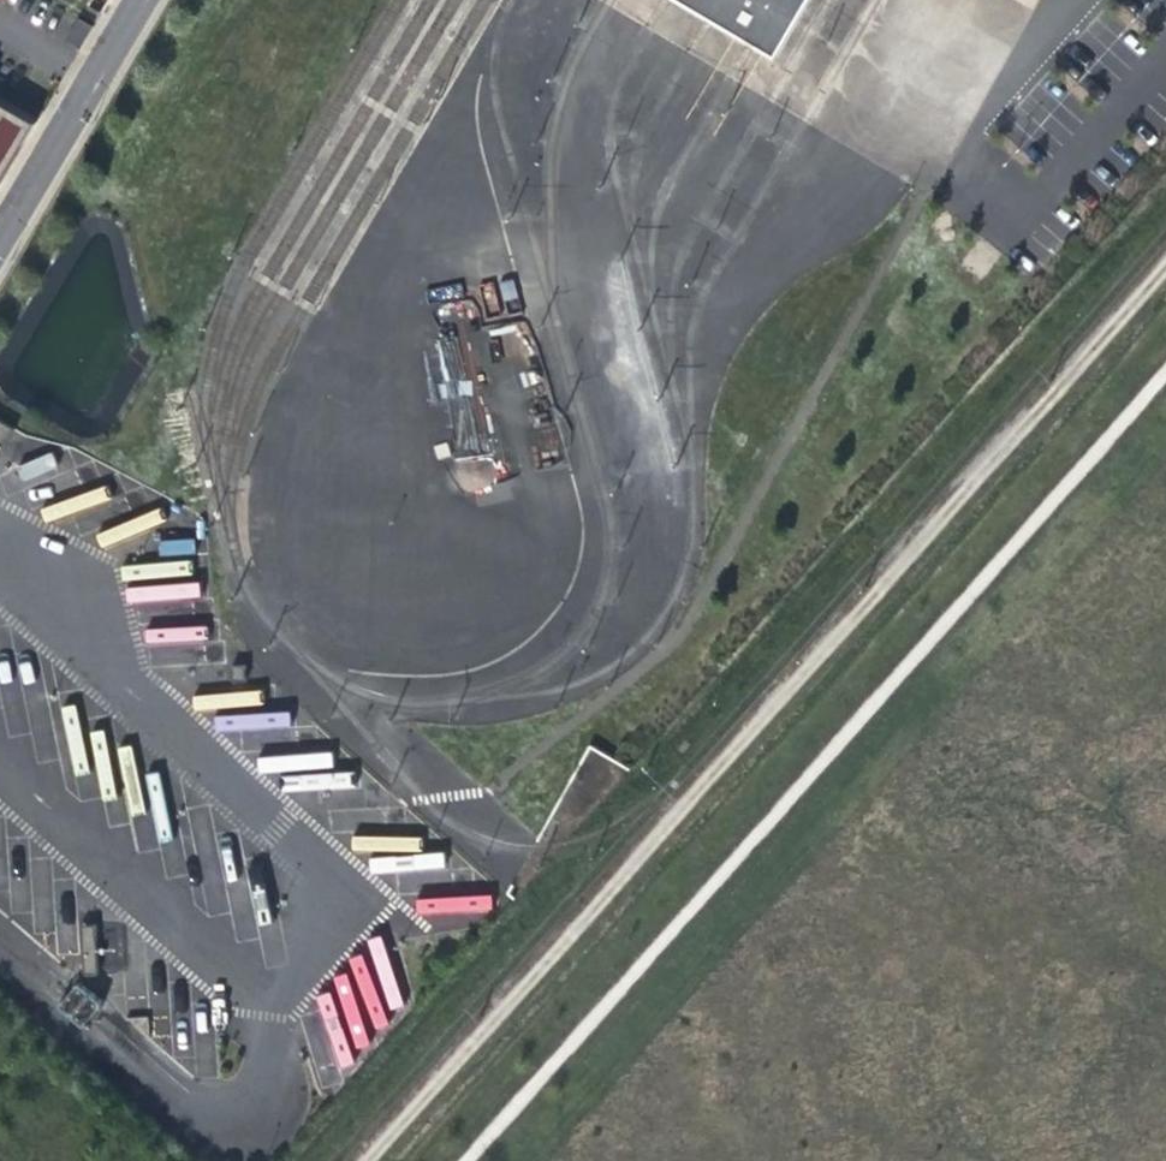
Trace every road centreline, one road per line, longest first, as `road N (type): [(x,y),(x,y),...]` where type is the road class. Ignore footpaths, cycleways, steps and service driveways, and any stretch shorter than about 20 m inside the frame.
road 1 (unclassified): [(140,0),(0,238)]

